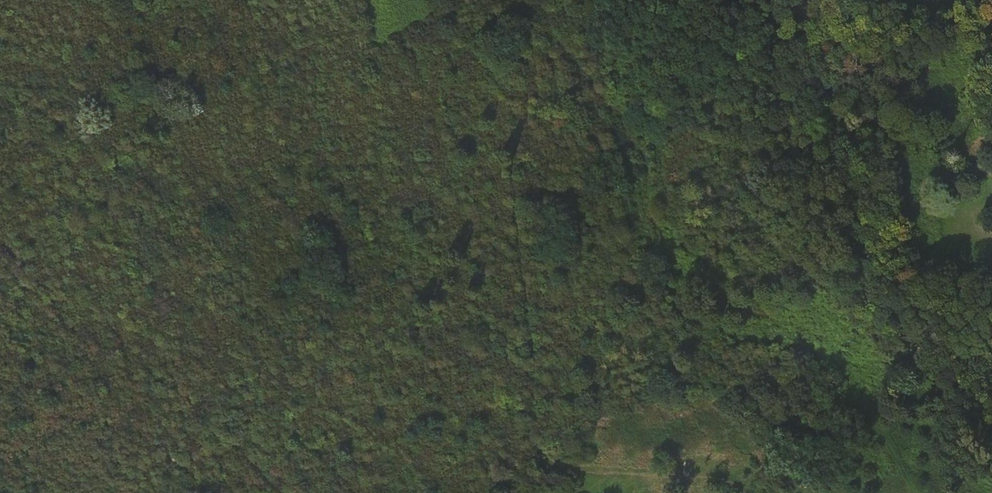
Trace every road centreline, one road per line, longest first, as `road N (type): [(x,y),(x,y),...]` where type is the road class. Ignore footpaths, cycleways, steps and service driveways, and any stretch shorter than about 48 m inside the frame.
road 1 (track): [(596,472),(715,479),(742,492)]

